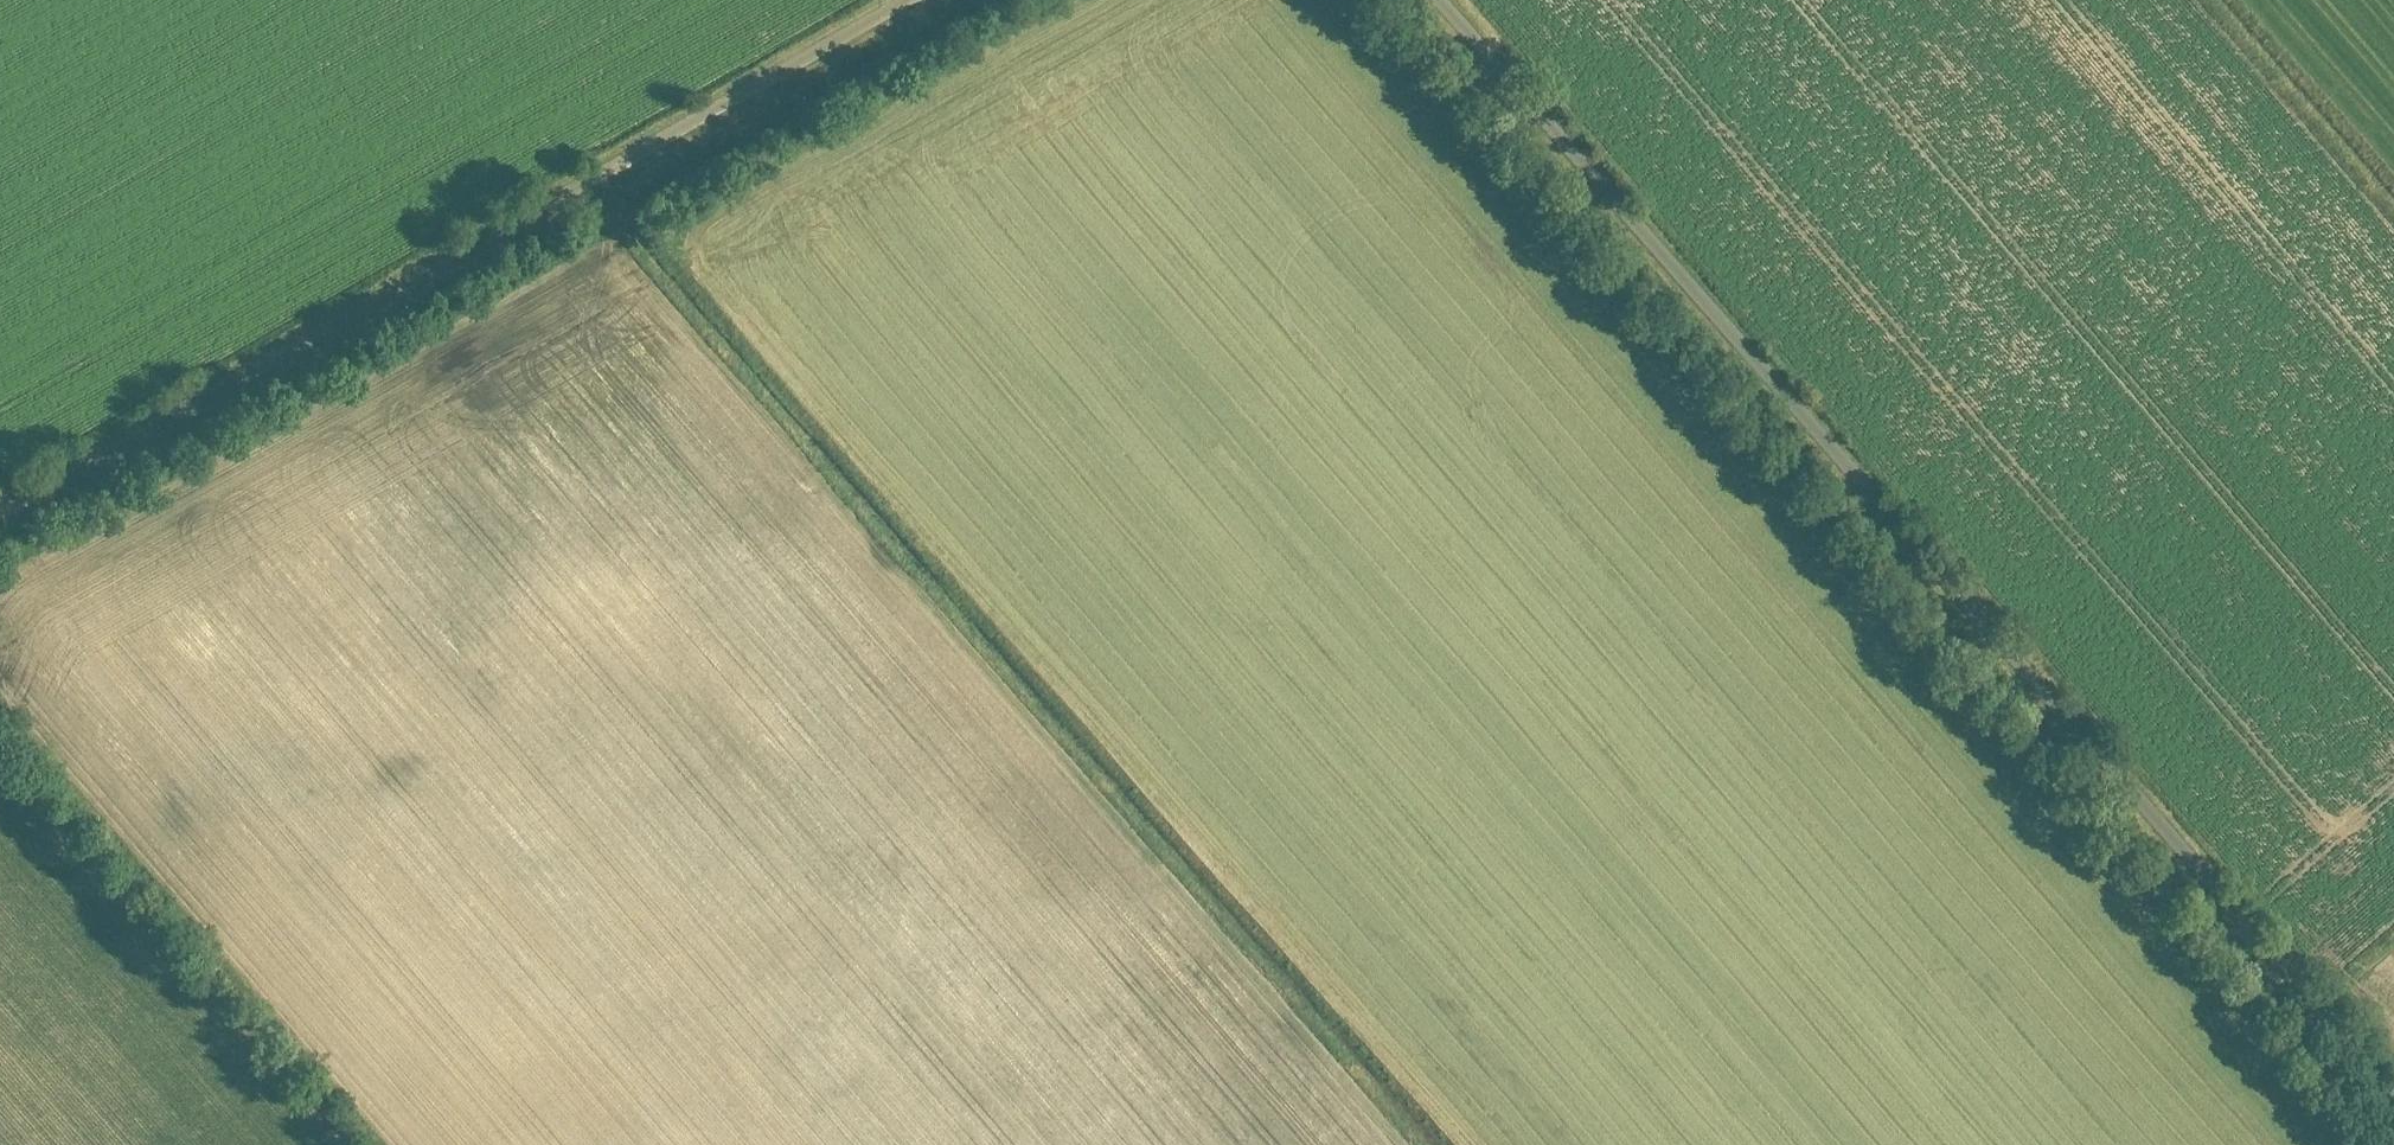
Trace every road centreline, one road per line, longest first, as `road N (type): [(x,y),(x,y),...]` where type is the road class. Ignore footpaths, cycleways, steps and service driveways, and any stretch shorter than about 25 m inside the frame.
road 1 (unclassified): [(1417,0),(2393,1106)]
road 2 (unclassified): [(0,522),(927,0)]

